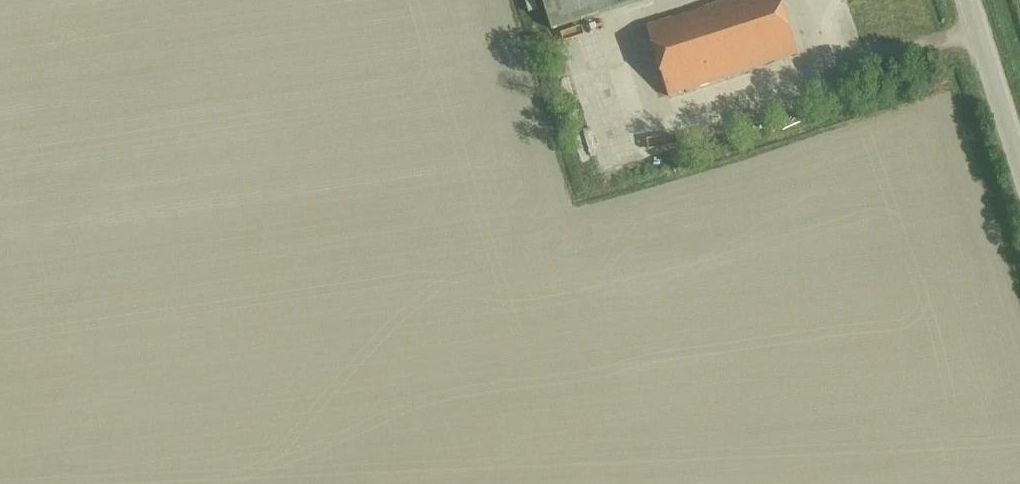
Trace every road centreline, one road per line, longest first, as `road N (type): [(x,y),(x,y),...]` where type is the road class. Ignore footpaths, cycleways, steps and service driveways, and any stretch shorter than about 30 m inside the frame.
road 1 (tertiary): [(1019,192),(960,0)]

